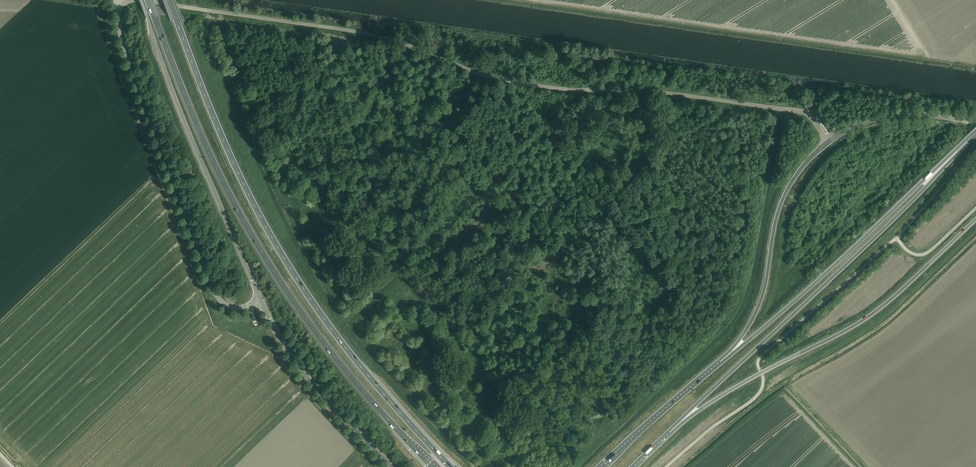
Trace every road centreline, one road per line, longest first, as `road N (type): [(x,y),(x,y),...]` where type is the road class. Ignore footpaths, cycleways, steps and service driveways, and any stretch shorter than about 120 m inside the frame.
road 1 (unclassified): [(136,0),(362,32),(500,81),(645,90),(801,111),(818,120)]
road 2 (trunk): [(149,0),(201,134),(267,261),(328,349),(433,466)]
road 3 (trunk): [(450,466),(341,342),(279,250),(219,129),(170,0)]
road 4 (trunk): [(670,430),(887,302),(975,217)]
road 5 (trunk): [(670,430),(931,177)]
road 6 (unclassified): [(261,299),(234,308),(212,290),(121,40),(119,0)]
road 7 (unclassified): [(261,299),(142,0)]
road 8 (trunk): [(931,177),(715,366)]
road 9 (trunk): [(829,142),(791,184),(761,301),(715,366)]
road 10 (unclassified): [(390,466),(296,366),(261,299)]
road 11 (trunk): [(715,366),(602,466)]
road 12 (secondary): [(975,120),(891,115),(835,137)]

